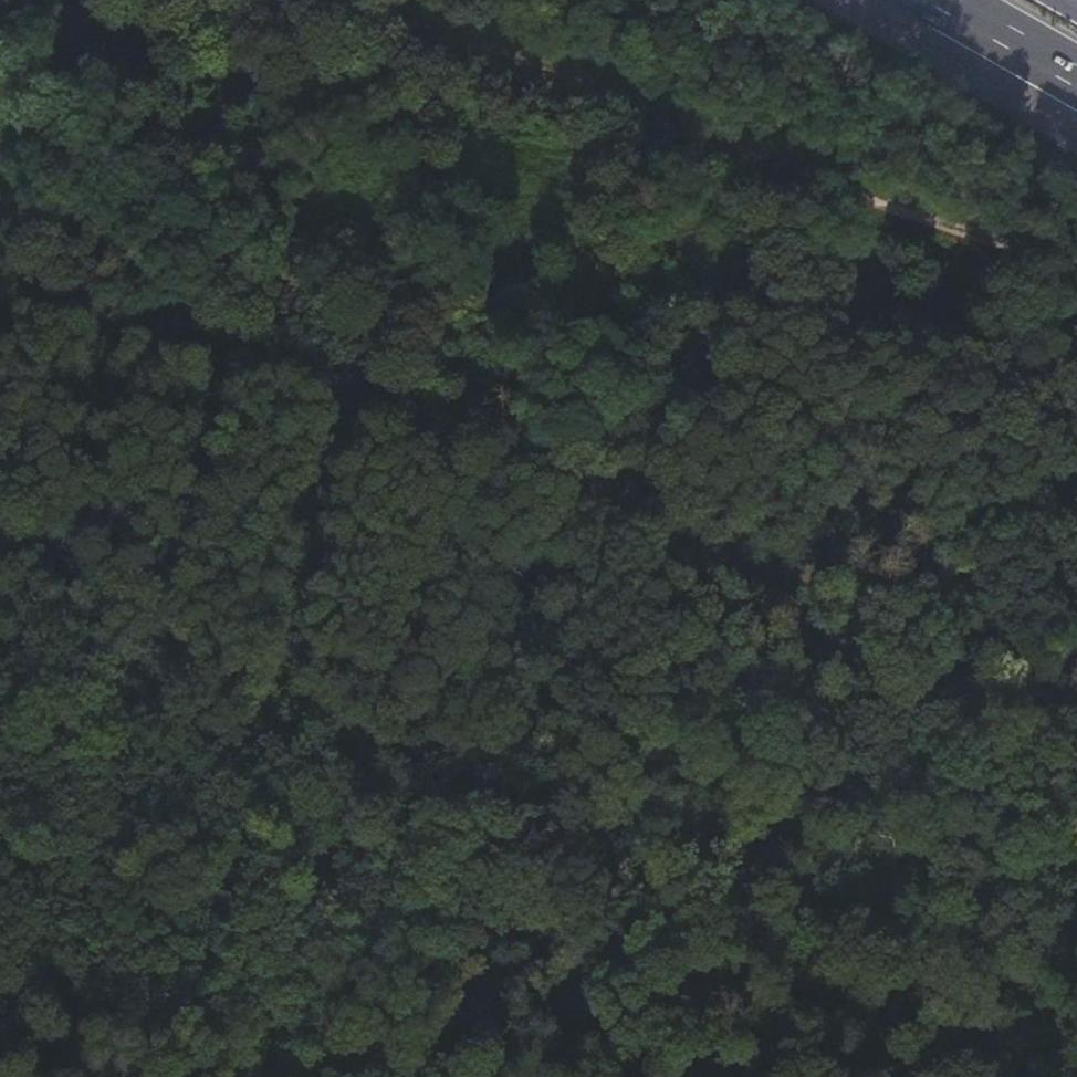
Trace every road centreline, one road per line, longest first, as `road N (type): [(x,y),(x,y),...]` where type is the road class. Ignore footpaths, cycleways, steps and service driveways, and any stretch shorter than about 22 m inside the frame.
road 1 (motorway): [(930,0),(1076,89)]

